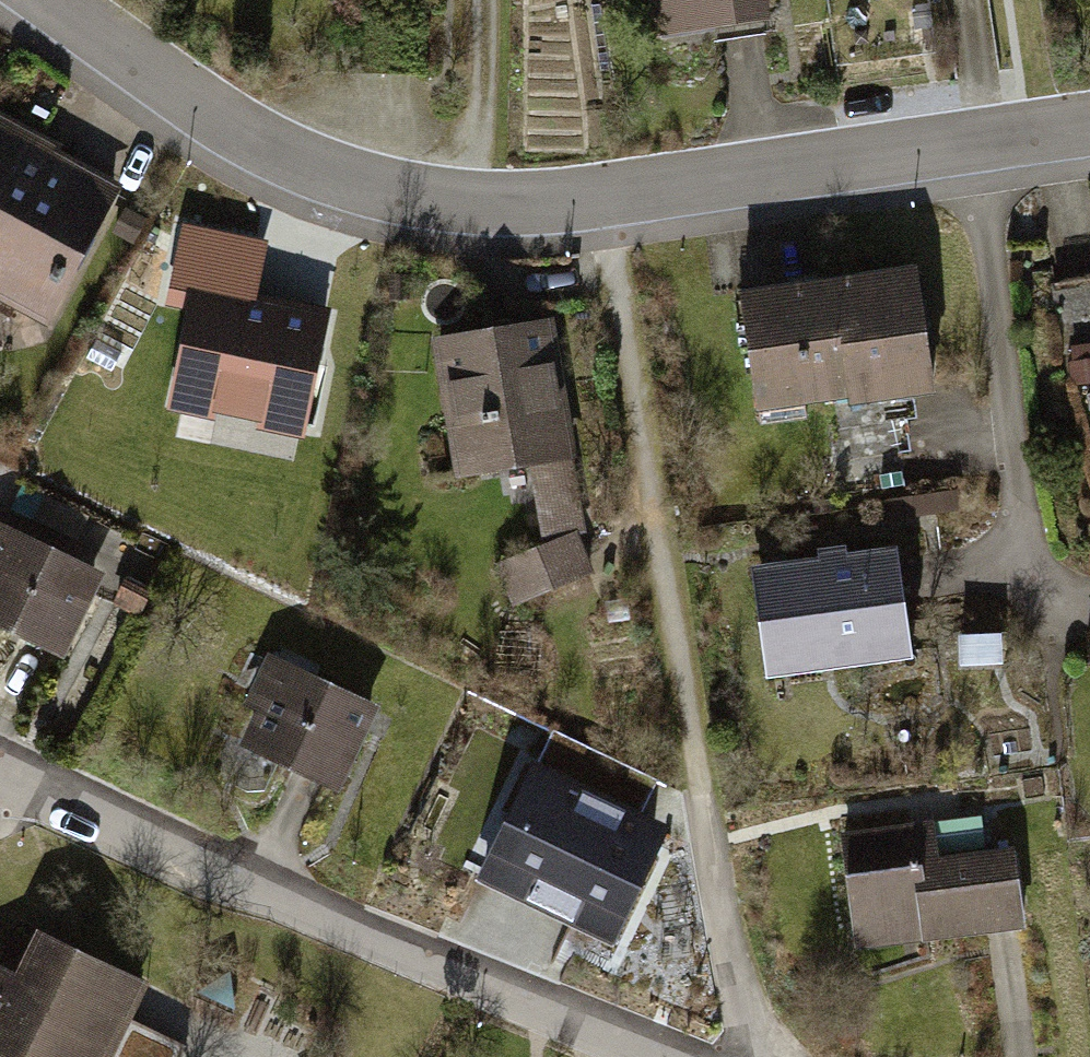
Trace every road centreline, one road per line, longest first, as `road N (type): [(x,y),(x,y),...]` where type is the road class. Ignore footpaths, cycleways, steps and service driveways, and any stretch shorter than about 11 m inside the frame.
road 1 (residential): [(42,0),(228,128),(348,186),(487,213),(617,206),(1089,132)]
road 2 (residential): [(702,1056),(460,971),(0,766)]
road 3 (track): [(487,213),(492,0)]

